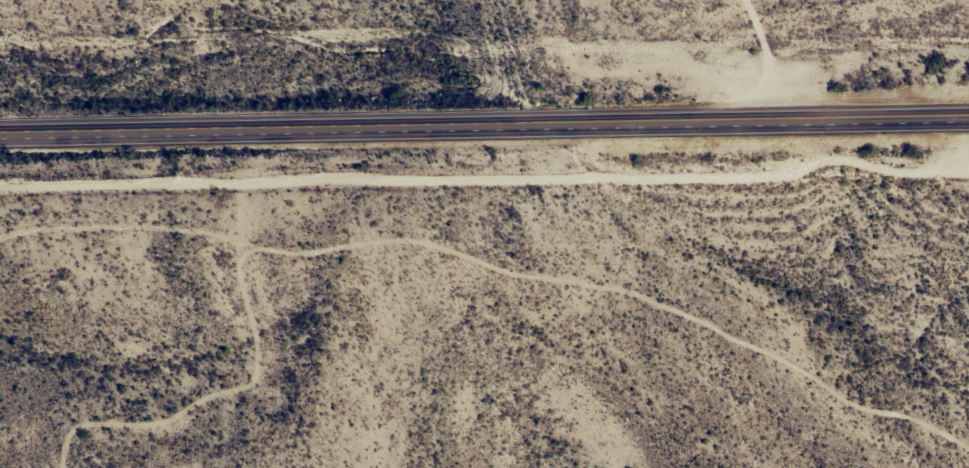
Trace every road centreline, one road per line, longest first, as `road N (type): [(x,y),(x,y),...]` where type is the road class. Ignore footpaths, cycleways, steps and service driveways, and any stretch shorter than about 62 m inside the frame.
road 1 (track): [(942,467),(867,387),(701,296),(480,267),(0,248)]
road 2 (trunk): [(968,117),(0,134)]

